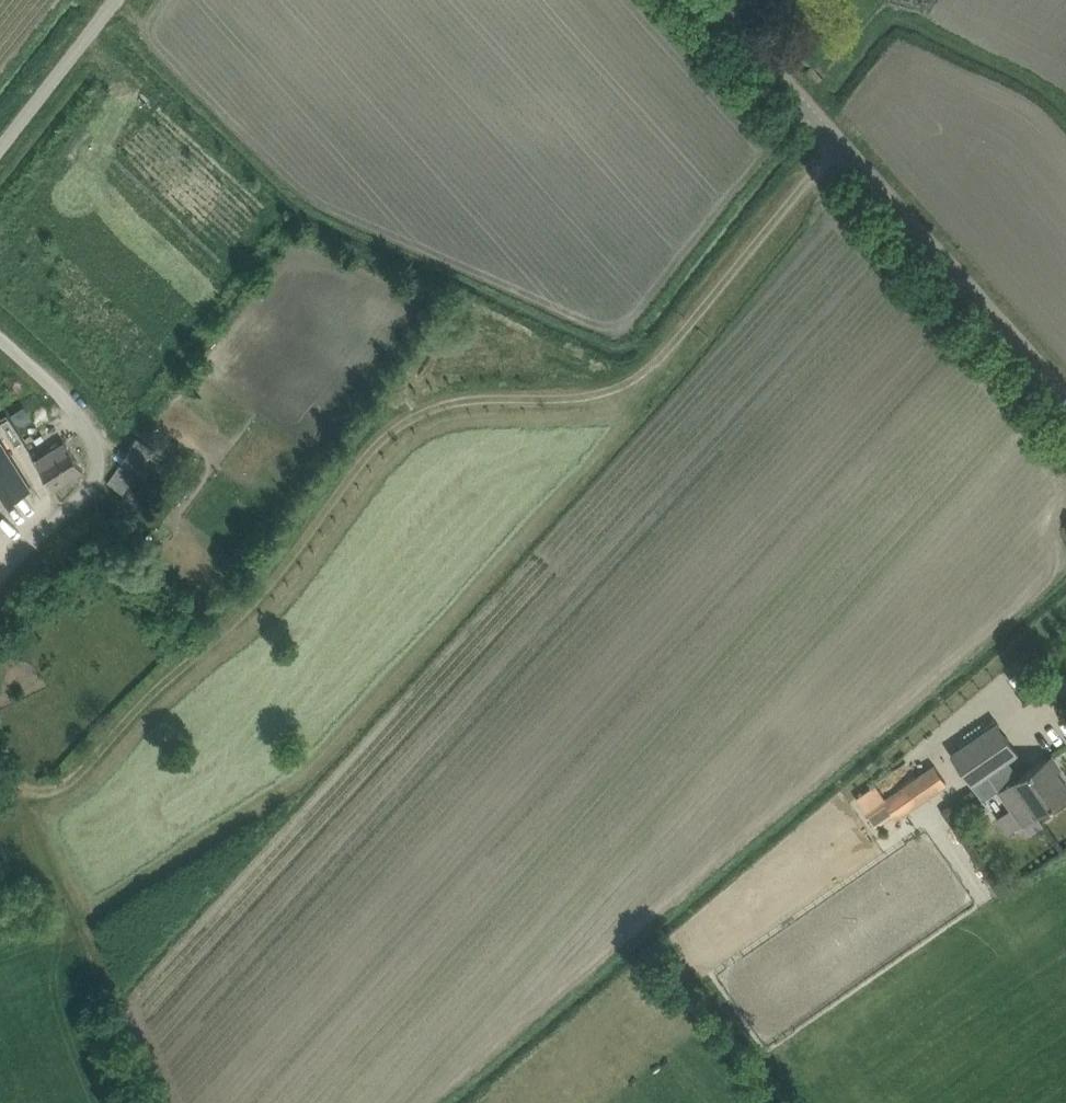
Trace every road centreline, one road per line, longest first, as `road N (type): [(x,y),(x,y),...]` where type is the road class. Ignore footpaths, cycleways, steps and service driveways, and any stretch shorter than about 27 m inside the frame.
road 1 (tertiary): [(1065,404),(709,0)]
road 2 (unclassified): [(0,571),(79,494),(94,462),(78,410),(0,328)]
road 3 (unclassified): [(0,126),(100,0)]

